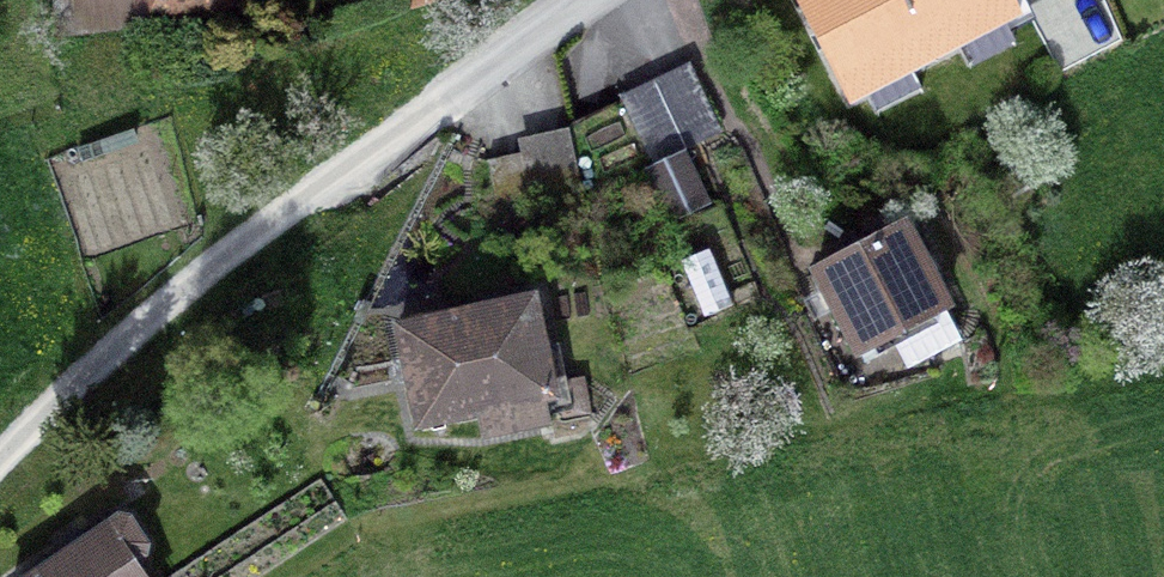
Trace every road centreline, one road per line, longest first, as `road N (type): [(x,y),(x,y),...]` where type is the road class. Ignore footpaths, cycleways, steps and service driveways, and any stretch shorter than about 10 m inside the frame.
road 1 (residential): [(0,477),(150,316),(583,0)]

